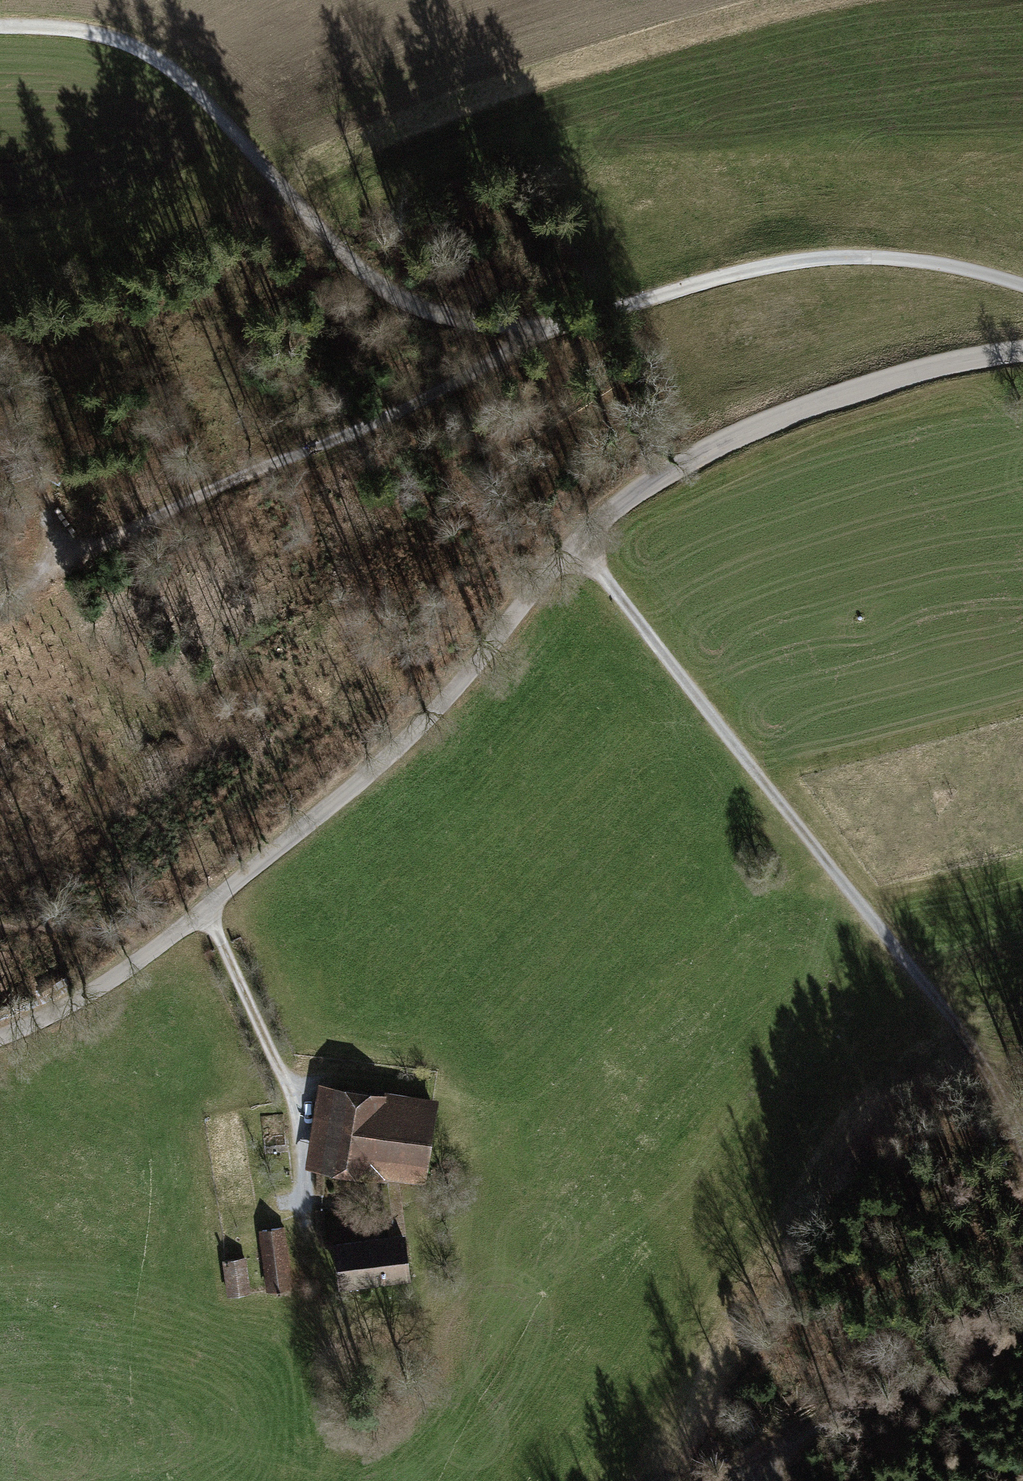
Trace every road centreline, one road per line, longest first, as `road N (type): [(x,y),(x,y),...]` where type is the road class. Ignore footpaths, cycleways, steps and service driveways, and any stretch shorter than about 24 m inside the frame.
road 1 (unclassified): [(1022,351),(933,367),(823,401),(646,485),(577,540),(443,701),(347,792),(114,978),(0,1036)]
road 2 (track): [(1022,286),(928,263),(842,258),(755,269),(546,329),(431,312),(360,267),(159,62),(91,31),(0,25)]
road 3 (track): [(577,540),(968,1042),(1022,1152)]
road 4 (track): [(0,603),(196,498),(404,407),(546,329)]
road 5 (track): [(204,908),(294,1102),(306,1215)]
road 6 (track): [(1022,1329),(837,1414),(758,1474),(763,1480)]
road 7 (track): [(149,953),(115,929),(0,922)]
road 8 (track): [(1013,1480),(904,1380)]

